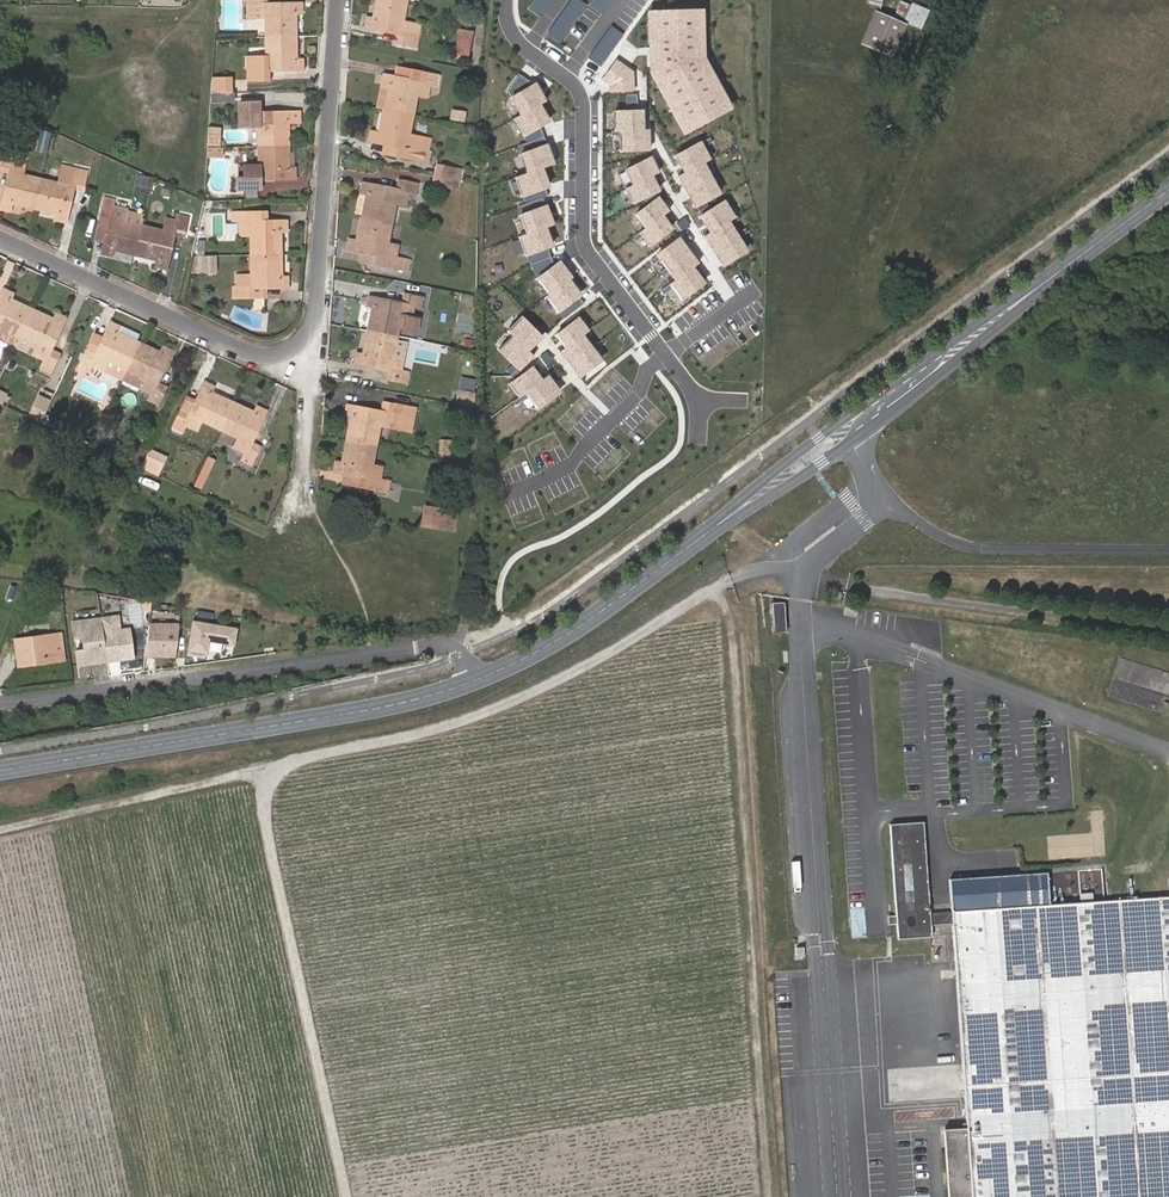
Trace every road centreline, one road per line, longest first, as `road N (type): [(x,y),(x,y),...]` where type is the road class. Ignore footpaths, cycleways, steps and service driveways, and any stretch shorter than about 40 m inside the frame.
road 1 (track): [(348,1196),(264,810),(277,772),(510,705),(714,592),(784,566),(810,571)]
road 2 (track): [(770,1196),(731,626),(714,592)]
road 3 (residential): [(0,707),(434,646),(460,651),(475,681)]
road 4 (secondary): [(475,681),(364,711),(0,770)]
road 5 (residential): [(508,0),(513,33),(577,89),(587,249),(699,399)]
road 6 (residential): [(851,441),(887,503),(961,548),(1168,551)]
road 7 (residential): [(315,319),(302,343),(262,358),(0,241)]
road 8 (residential): [(341,0),(315,319)]
road 9 (secondary): [(729,517),(589,620),(475,681)]
road 10 (secondary): [(932,356),(792,458),(729,517)]
road 11 (secondary): [(851,441),(1046,281)]
road 12 (residential): [(315,319),(301,488)]
road 13 (secondary): [(1168,191),(1046,281)]
road 14 (secondary): [(729,517),(851,441)]
road 15 (secondary): [(1046,281),(932,356)]
road 16 (residential): [(932,356),(924,372),(855,425),(851,441)]

